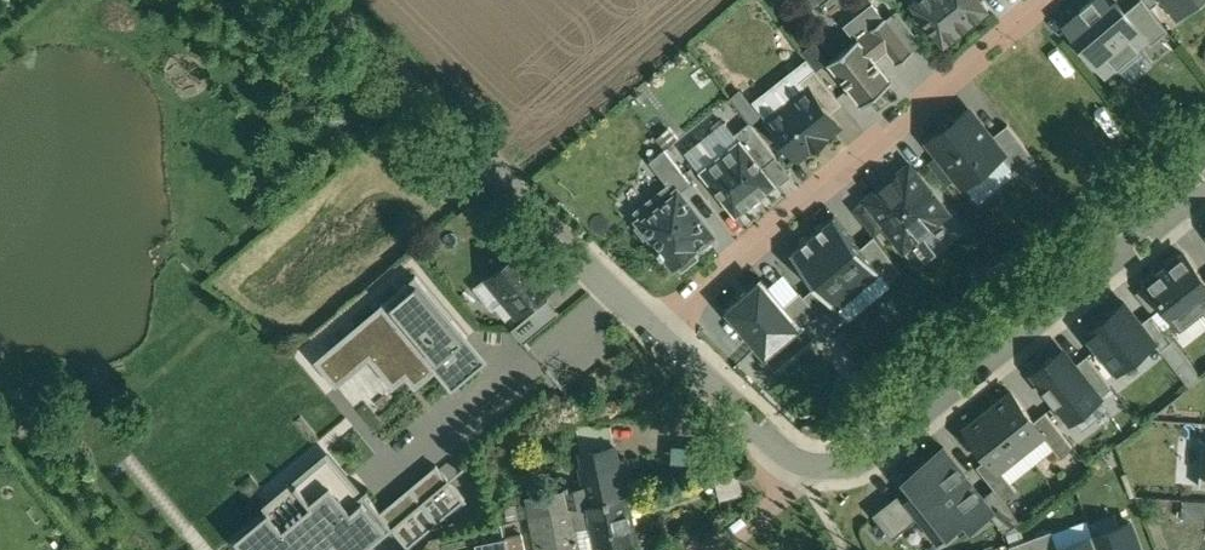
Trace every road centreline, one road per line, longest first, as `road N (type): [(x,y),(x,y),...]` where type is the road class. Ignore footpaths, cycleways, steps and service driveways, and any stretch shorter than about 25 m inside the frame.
road 1 (residential): [(1041,0),(660,320)]
road 2 (residential): [(1204,176),(822,466)]
road 3 (residential): [(660,320),(305,0)]
road 4 (residential): [(822,466),(660,320)]
road 5 (residential): [(822,466),(715,549)]

